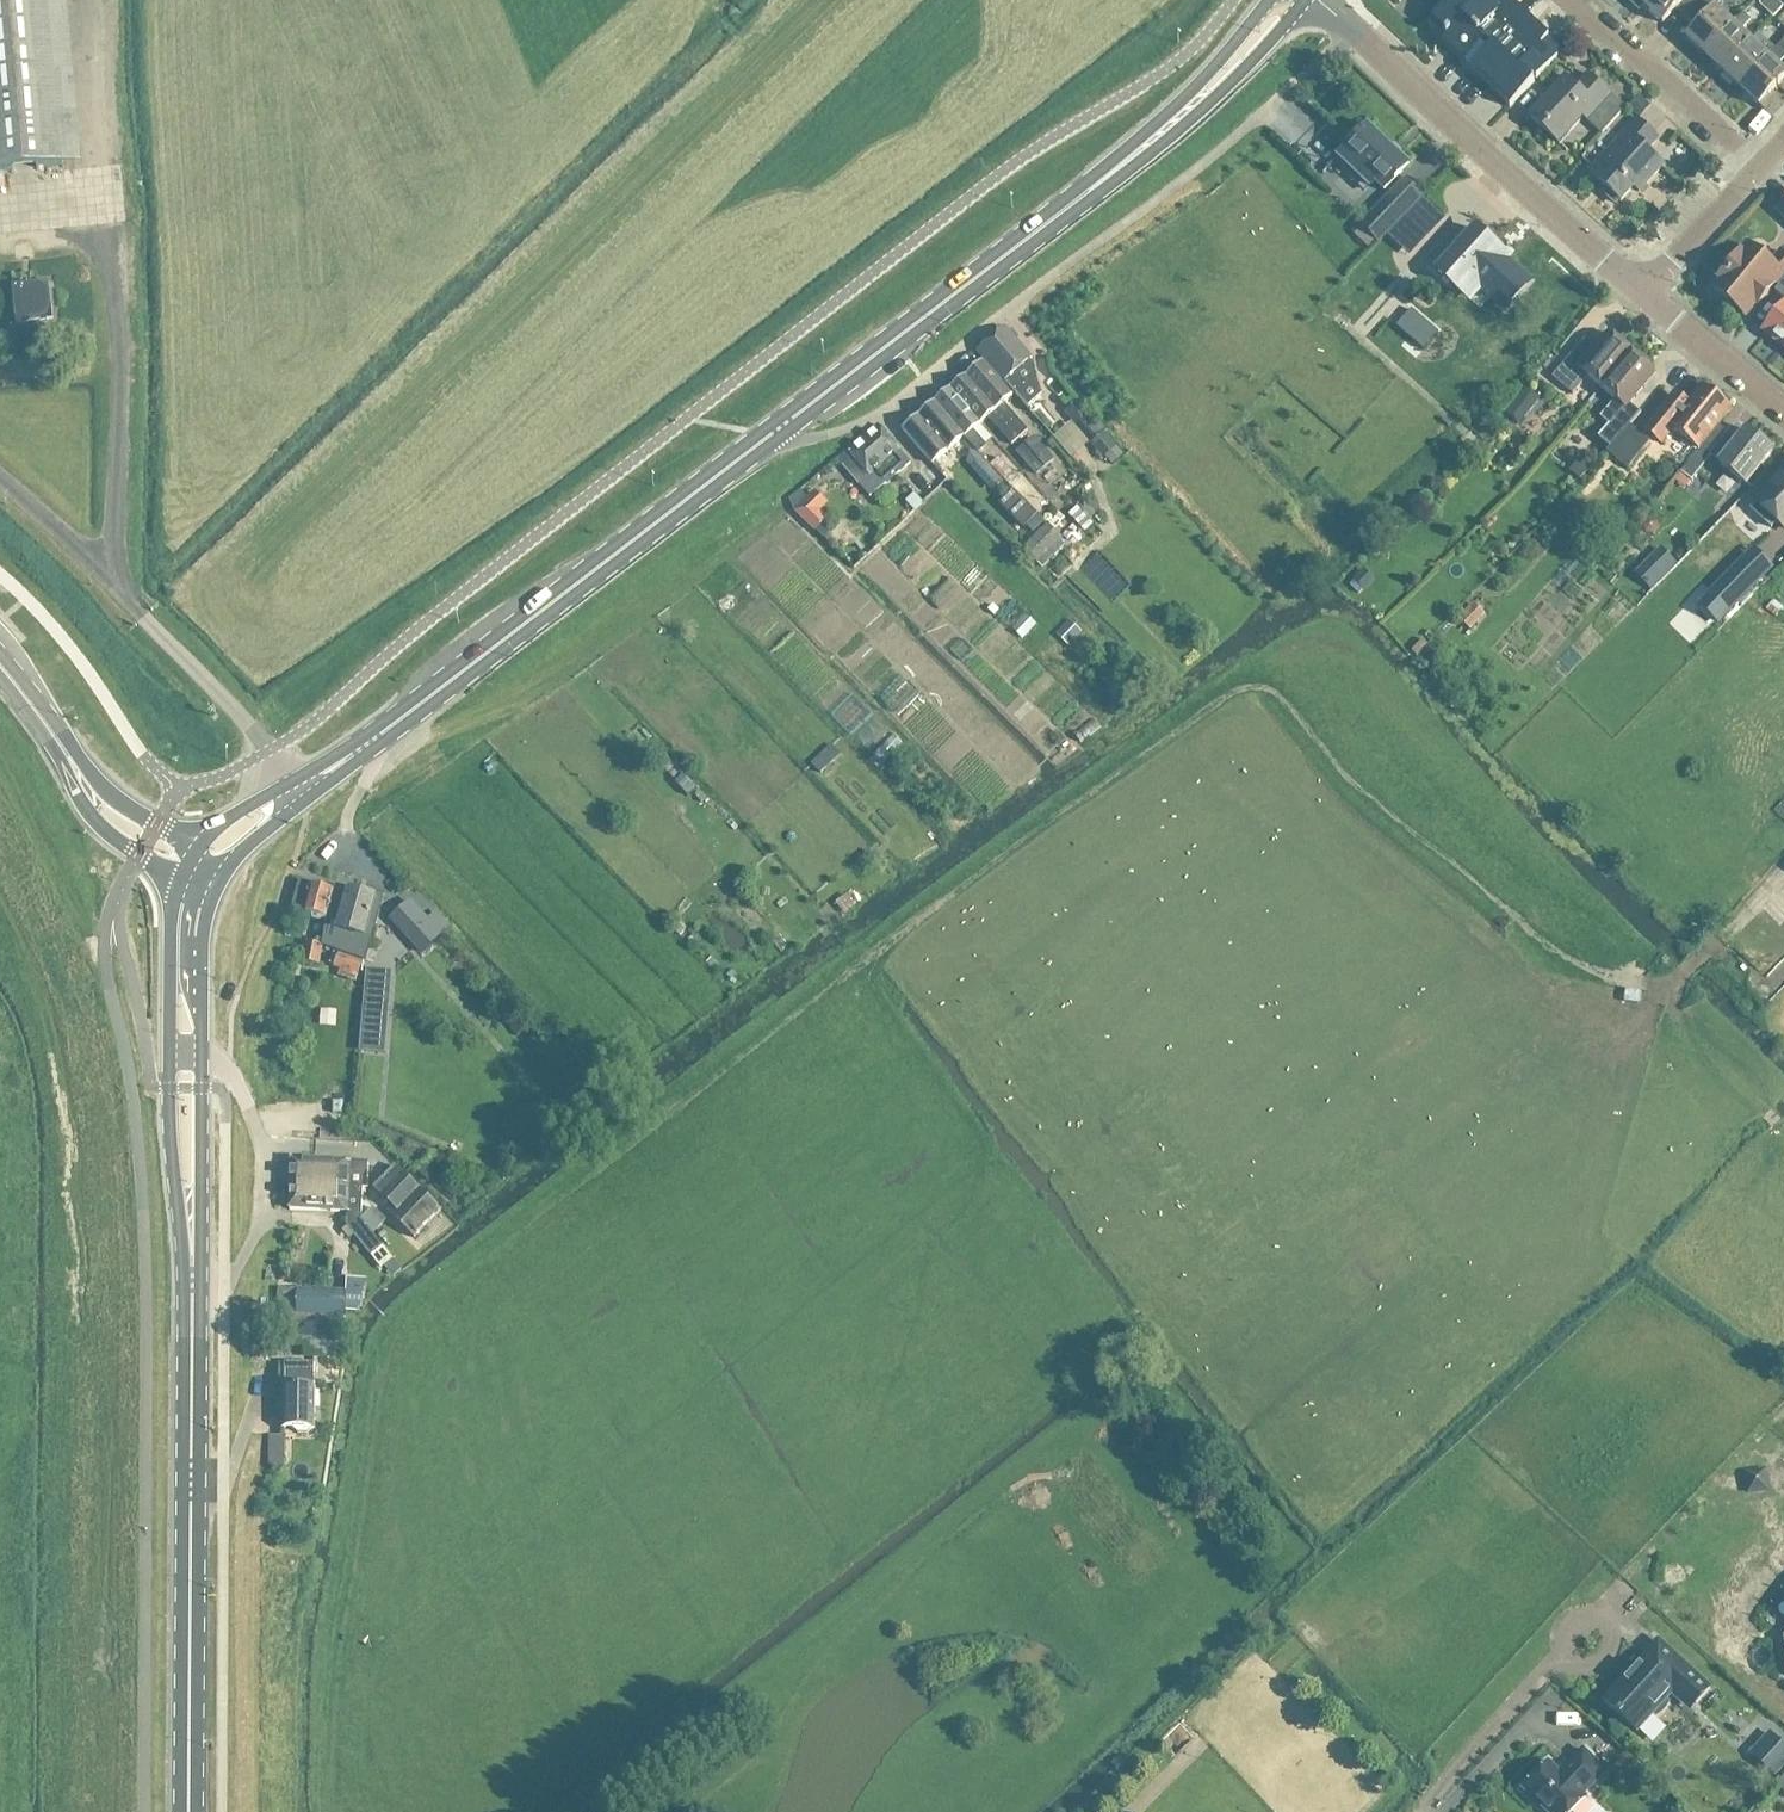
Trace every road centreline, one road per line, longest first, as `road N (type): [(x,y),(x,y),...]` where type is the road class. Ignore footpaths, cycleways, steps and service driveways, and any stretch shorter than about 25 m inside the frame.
road 1 (unclassified): [(768,435),(833,432),(887,409),(1196,167),(1351,30)]
road 2 (secondary): [(297,790),(768,435)]
road 3 (secondary): [(187,1811),(191,1257)]
road 4 (secondary): [(768,435),(1177,117)]
road 5 (unclassified): [(1643,291),(1351,30)]
road 6 (secondary): [(178,881),(169,937),(168,1084),(174,1182),(191,1257)]
road 7 (secondary): [(191,1257),(201,1181),(200,967),(214,890)]
road 8 (residential): [(1759,167),(1569,0)]
road 9 (unclassified): [(1783,407),(1643,291)]
road 10 (secondary): [(66,753),(93,815),(178,881)]
road 11 (residential): [(1643,291),(1759,167)]
road 12 (secondary): [(196,850),(108,793),(66,753)]
road 13 (secondary): [(1284,0),(1177,117)]
road 14 (secondary): [(214,890),(297,790)]
road 15 (secondary): [(297,790),(250,803),(196,850)]

